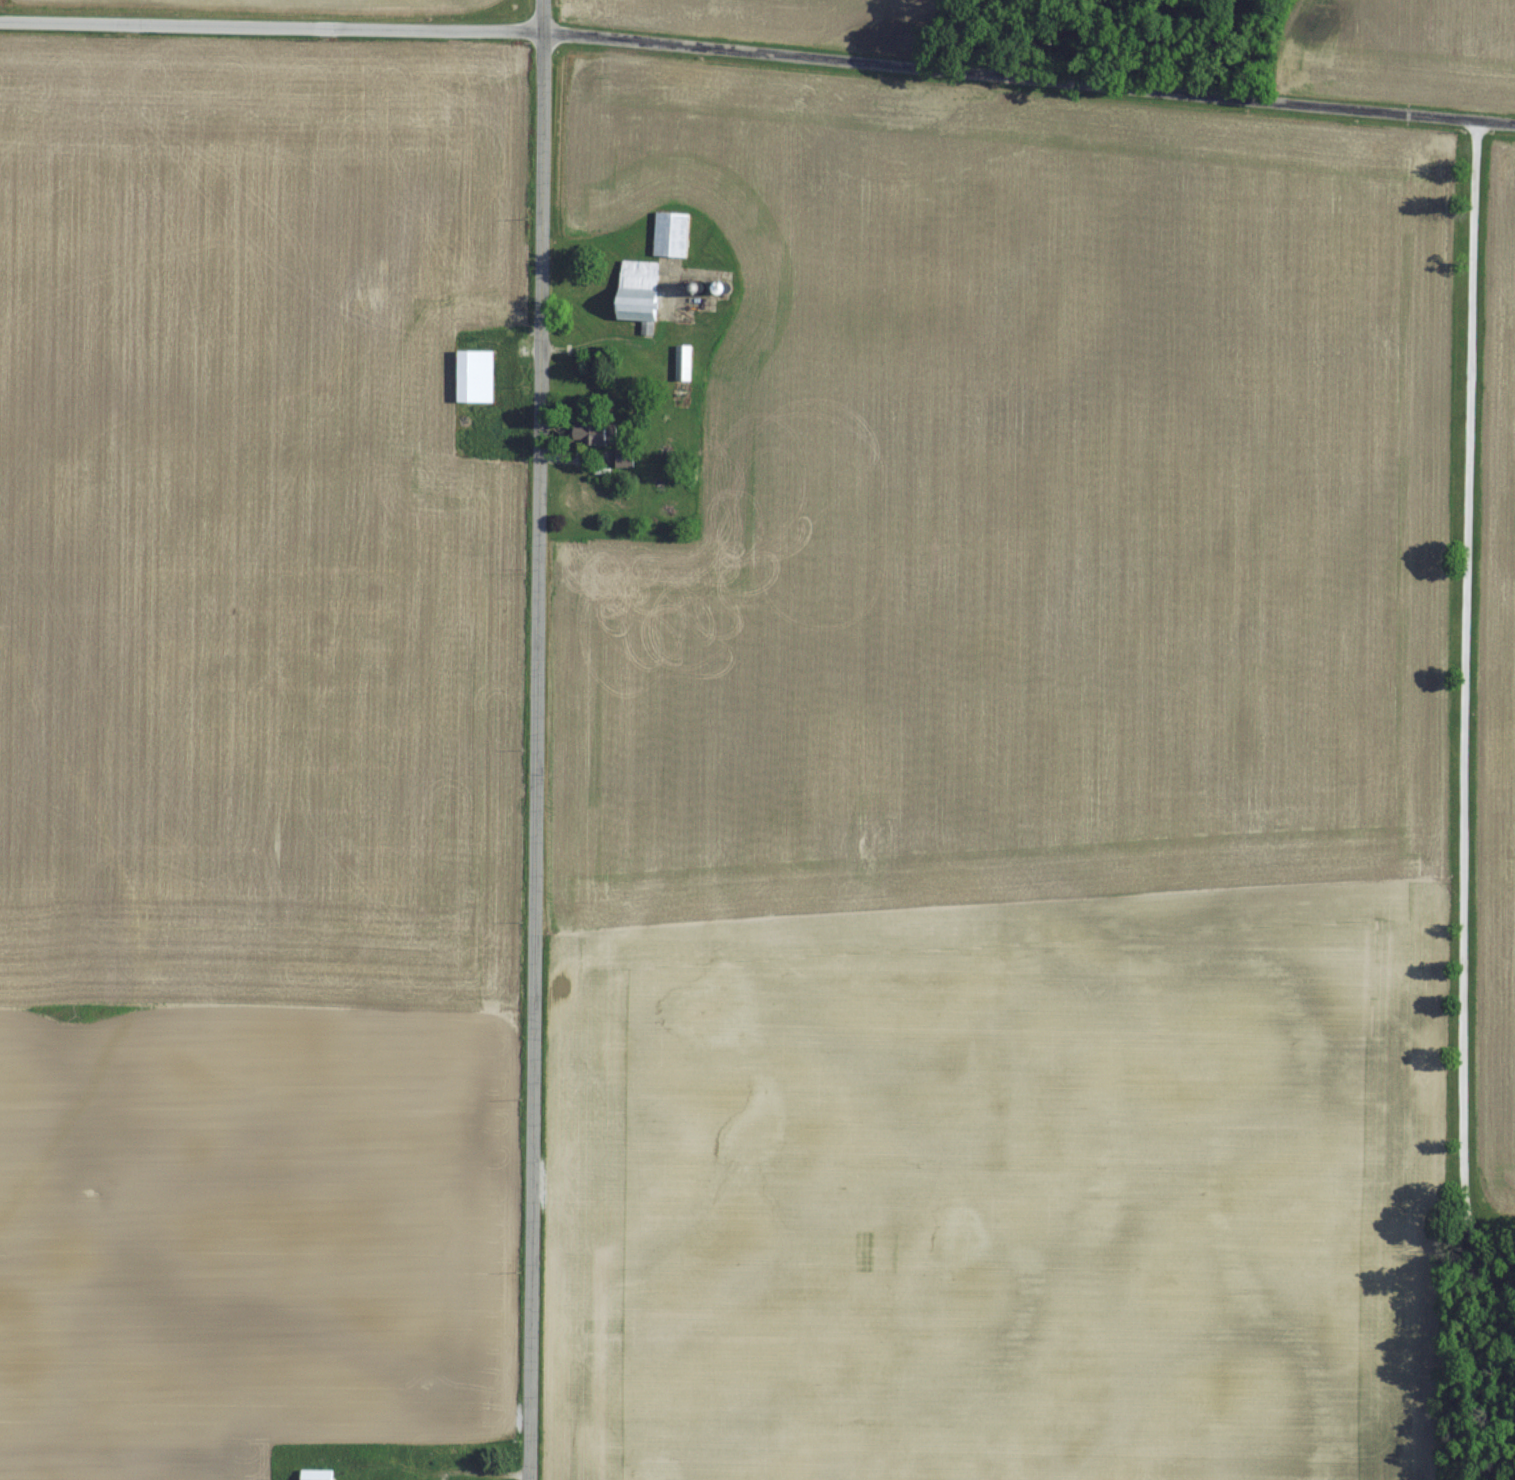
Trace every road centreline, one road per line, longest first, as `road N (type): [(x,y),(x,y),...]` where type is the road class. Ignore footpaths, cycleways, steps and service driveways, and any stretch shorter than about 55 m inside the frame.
road 1 (residential): [(0,23),(535,36),(1514,122)]
road 2 (residential): [(536,0),(525,1479)]

